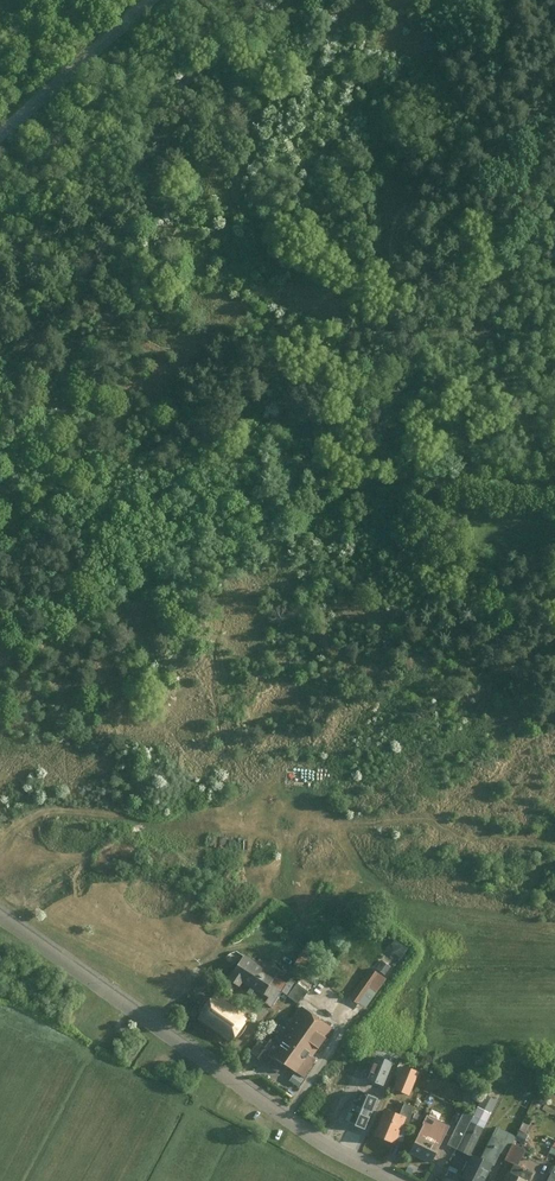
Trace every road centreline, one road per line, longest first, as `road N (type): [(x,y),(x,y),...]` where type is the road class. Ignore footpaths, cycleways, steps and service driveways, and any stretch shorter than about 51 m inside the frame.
road 1 (track): [(0,495),(77,497),(271,478),(404,498),(554,493)]
road 2 (residential): [(0,917),(331,1151),(394,1180)]
road 3 (track): [(0,846),(14,829),(53,810),(256,827),(286,855),(301,930)]

